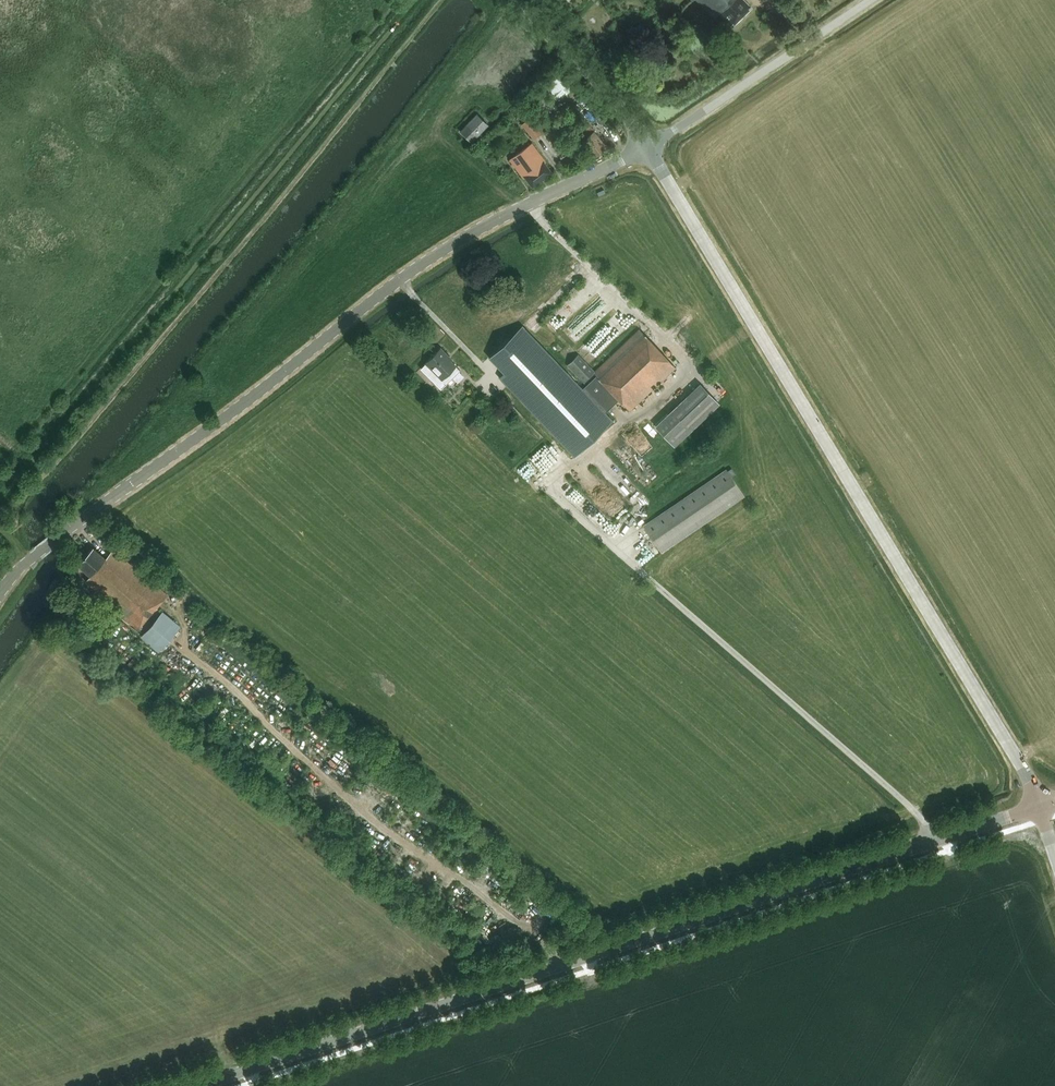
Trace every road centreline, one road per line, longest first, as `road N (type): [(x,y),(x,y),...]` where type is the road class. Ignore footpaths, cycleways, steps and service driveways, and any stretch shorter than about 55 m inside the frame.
road 1 (secondary): [(199,1085),(1040,805)]
road 2 (residential): [(0,594),(30,559),(401,281),(465,238),(647,147)]
road 3 (secondary): [(1040,805),(647,147)]
road 4 (unclassified): [(647,147),(871,0)]
road 5 (secondary): [(647,147),(634,122),(520,0)]

